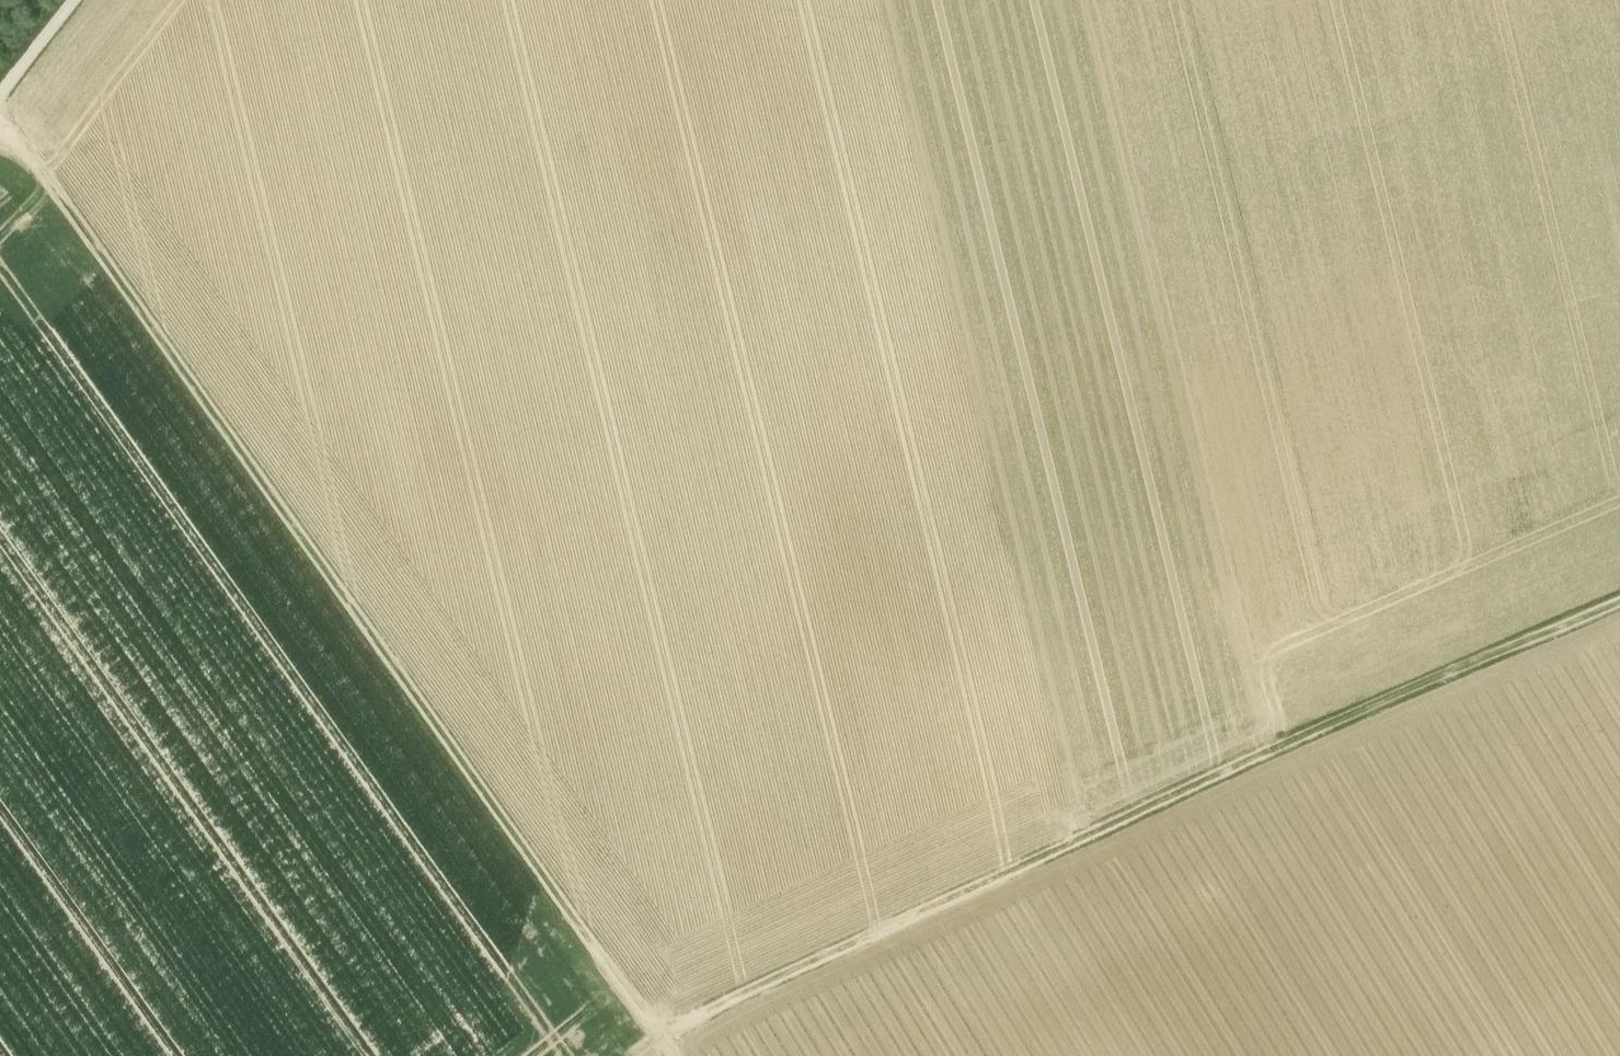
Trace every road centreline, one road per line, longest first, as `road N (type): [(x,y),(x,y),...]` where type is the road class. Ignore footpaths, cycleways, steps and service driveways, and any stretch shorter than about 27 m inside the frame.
road 1 (track): [(664,1037),(114,256),(44,162),(0,121)]
road 2 (track): [(1619,593),(867,930),(664,1037)]
road 3 (track): [(0,106),(77,0)]

